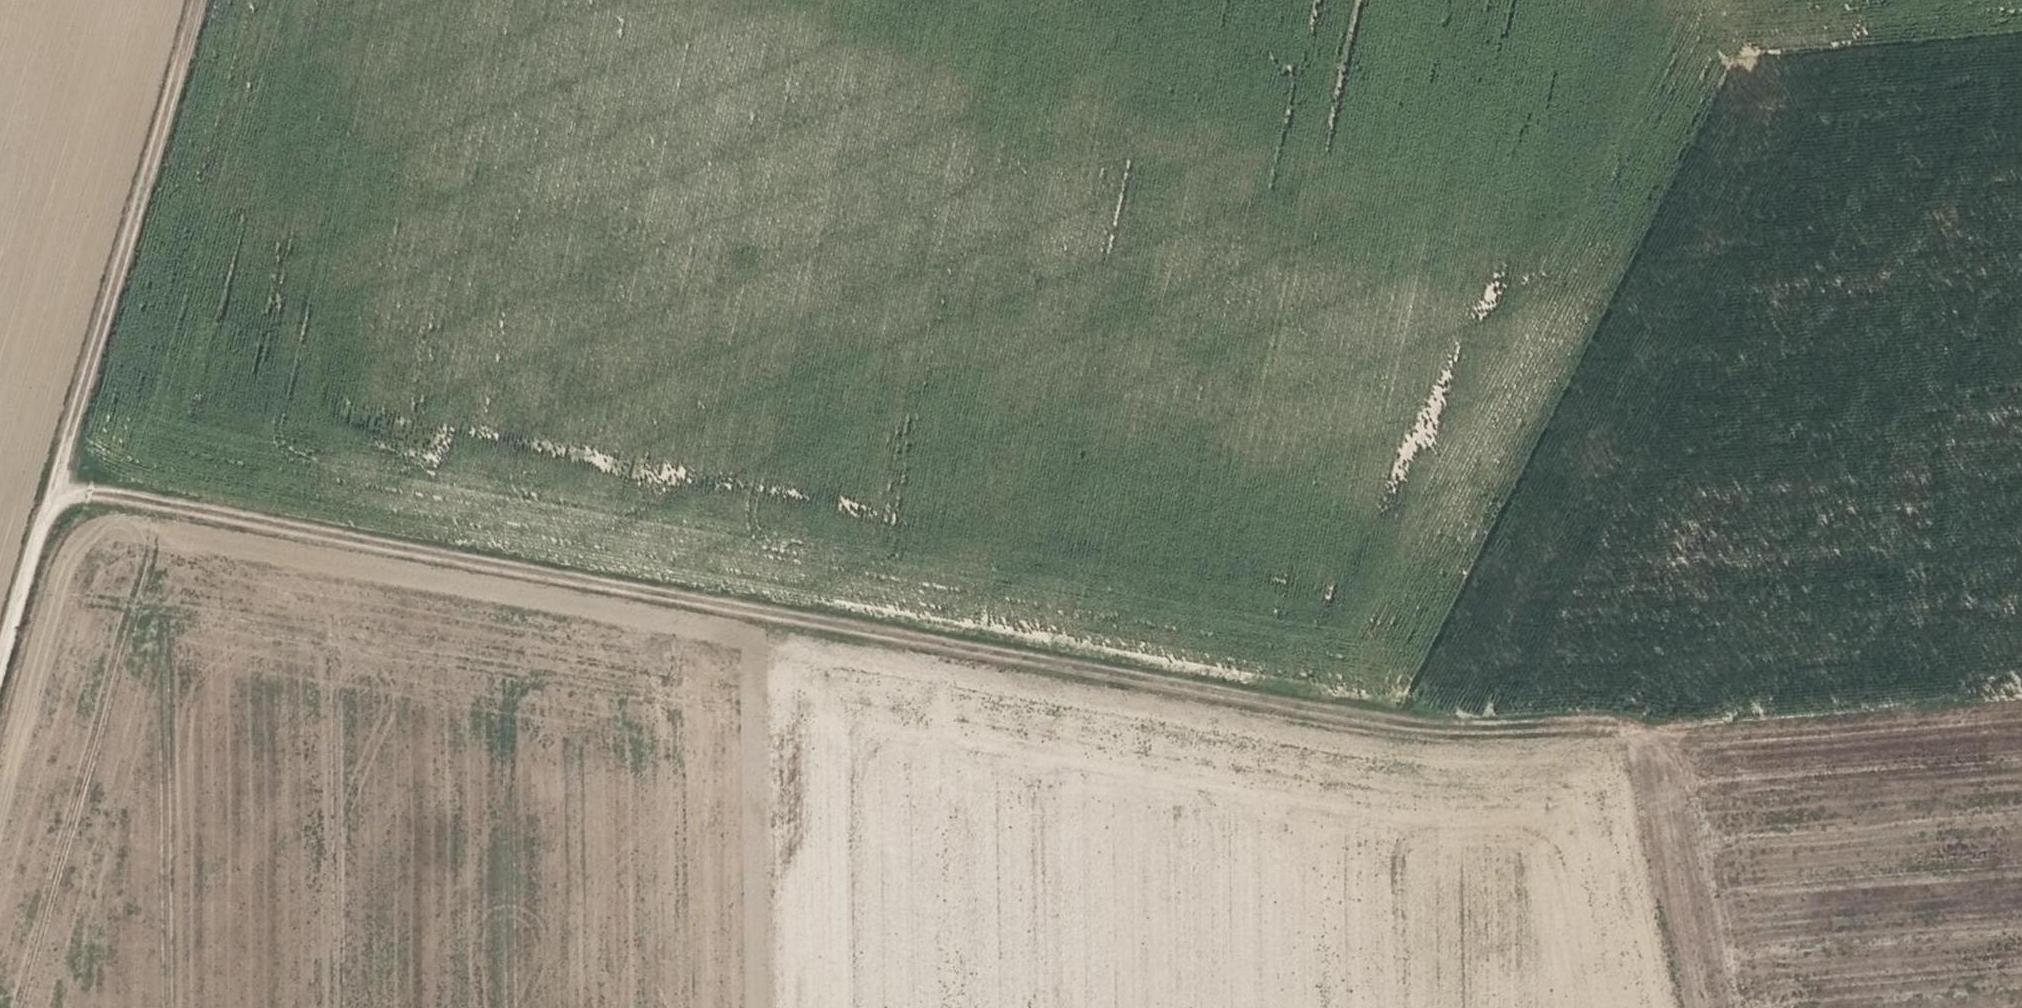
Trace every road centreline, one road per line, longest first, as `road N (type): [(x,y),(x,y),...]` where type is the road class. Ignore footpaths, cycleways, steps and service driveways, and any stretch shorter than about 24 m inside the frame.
road 1 (track): [(52,506),(99,495),(1439,733),(1618,725)]
road 2 (track): [(199,0),(52,506)]
road 3 (track): [(52,506),(0,689)]

